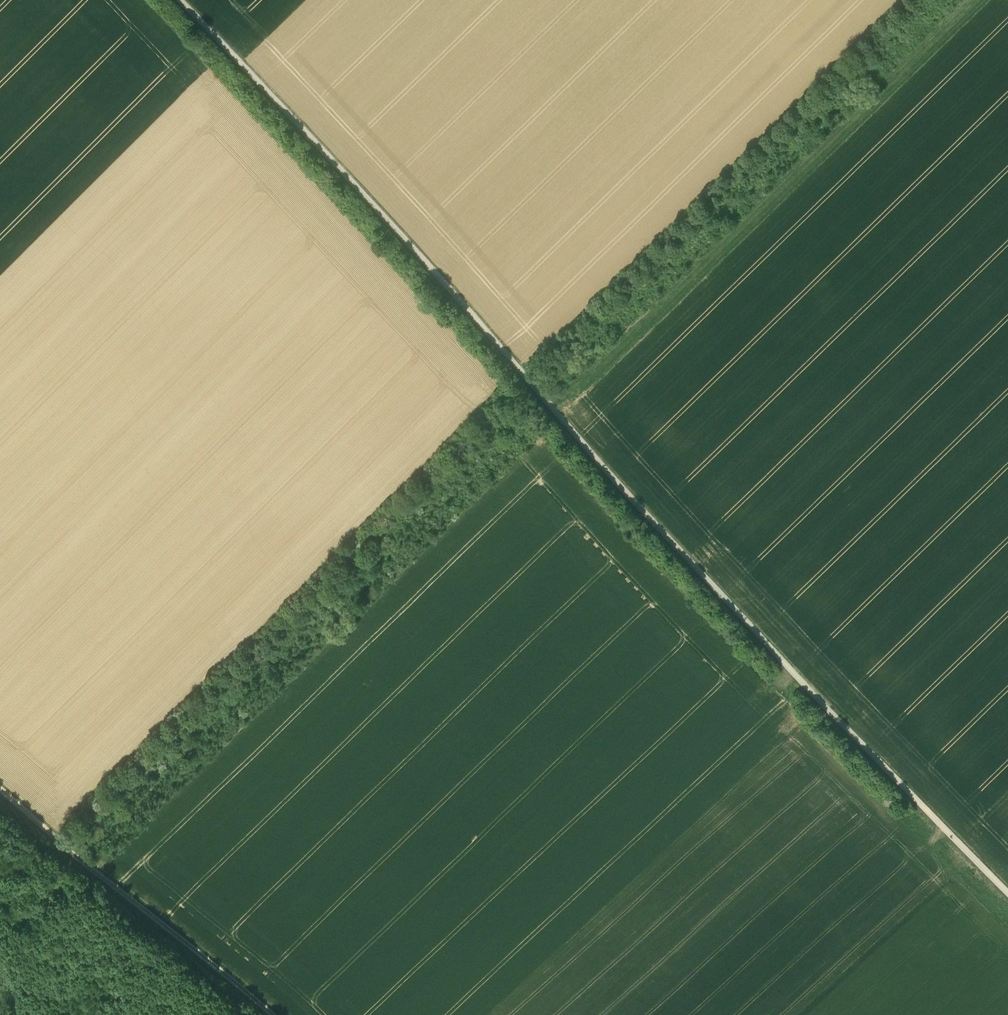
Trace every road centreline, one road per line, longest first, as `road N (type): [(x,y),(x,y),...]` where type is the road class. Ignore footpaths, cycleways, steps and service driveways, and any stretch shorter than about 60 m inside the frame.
road 1 (track): [(1007,891),(683,555),(379,211),(178,0)]
road 2 (track): [(274,1014),(0,789)]

